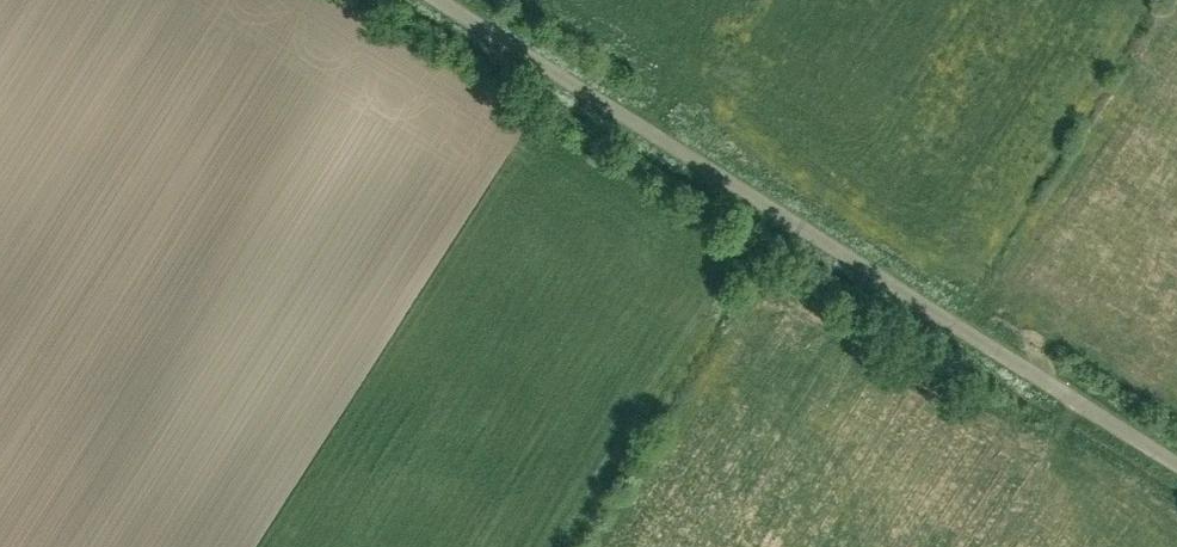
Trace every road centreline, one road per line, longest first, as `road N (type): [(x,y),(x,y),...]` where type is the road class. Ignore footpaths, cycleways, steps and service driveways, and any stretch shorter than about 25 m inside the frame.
road 1 (unclassified): [(1176,450),(429,0)]

